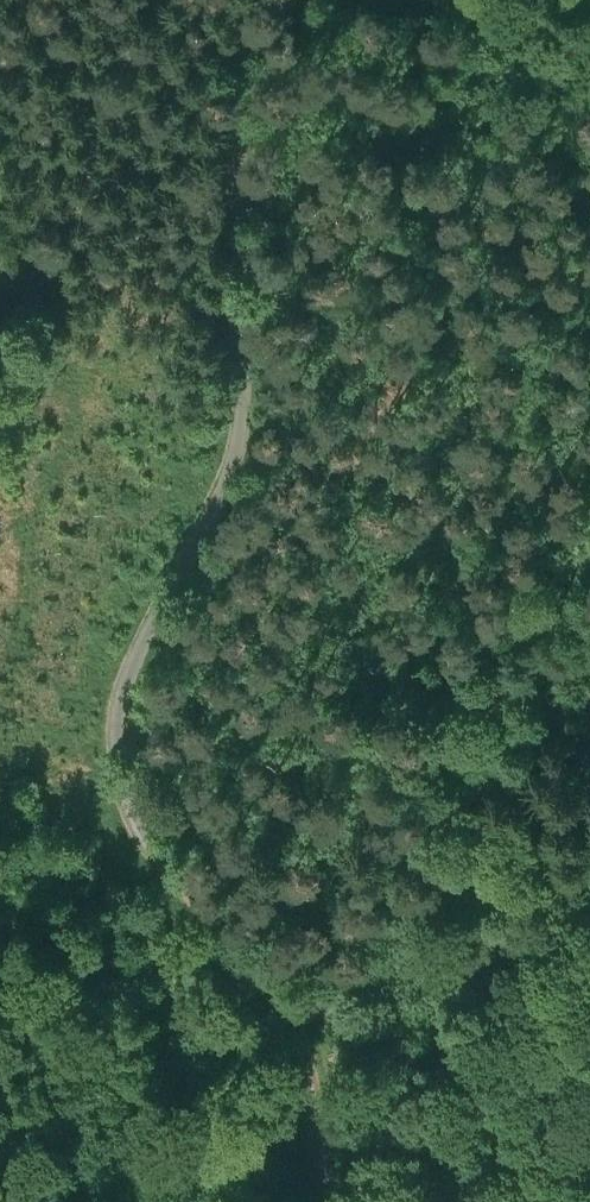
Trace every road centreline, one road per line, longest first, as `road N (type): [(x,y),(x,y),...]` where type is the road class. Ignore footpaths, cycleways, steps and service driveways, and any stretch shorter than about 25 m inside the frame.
road 1 (track): [(335,1201),(299,1047),(268,996),(142,850),(121,774),(120,705),(139,650),(214,515),(239,417),(256,92),(299,0)]
road 2 (track): [(0,921),(156,978),(221,1027),(299,1047)]
road 3 (track): [(462,0),(589,46)]

